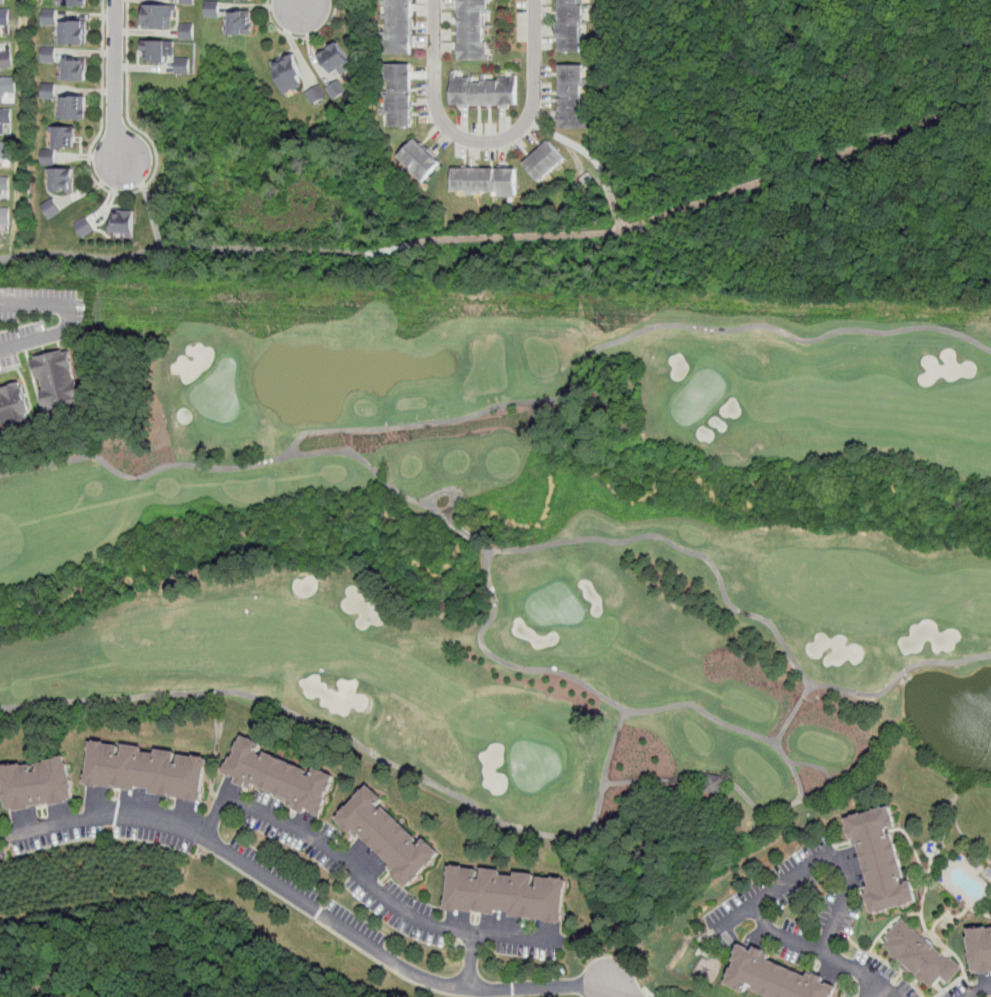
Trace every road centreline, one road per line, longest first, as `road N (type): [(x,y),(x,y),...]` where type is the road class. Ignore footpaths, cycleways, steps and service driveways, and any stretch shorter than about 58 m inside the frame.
road 1 (residential): [(609,985),(469,989),(423,978),(171,822),(129,814),(0,838)]
road 2 (residential): [(205,838),(228,804),(315,837),(416,917),(467,934),(469,989)]
road 3 (residential): [(534,0),(531,111),(513,134),(486,142),(459,136),(439,116),(434,0)]
road 4 (residential): [(118,0),(123,163)]
road 5 (residential): [(875,984),(744,910)]

